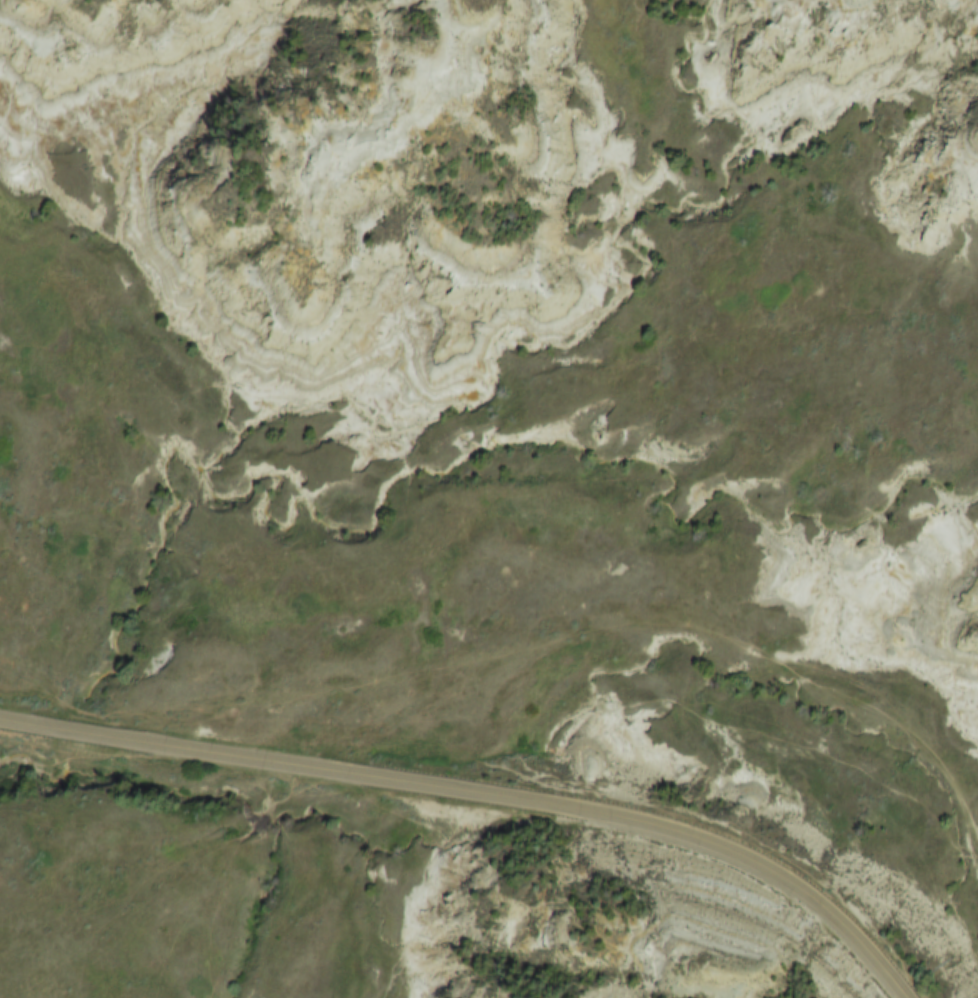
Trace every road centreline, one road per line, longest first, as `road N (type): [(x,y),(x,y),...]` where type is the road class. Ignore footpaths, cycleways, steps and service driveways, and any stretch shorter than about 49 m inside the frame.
road 1 (tertiary): [(896,997),(855,939),(786,879),(670,829),(0,720)]

